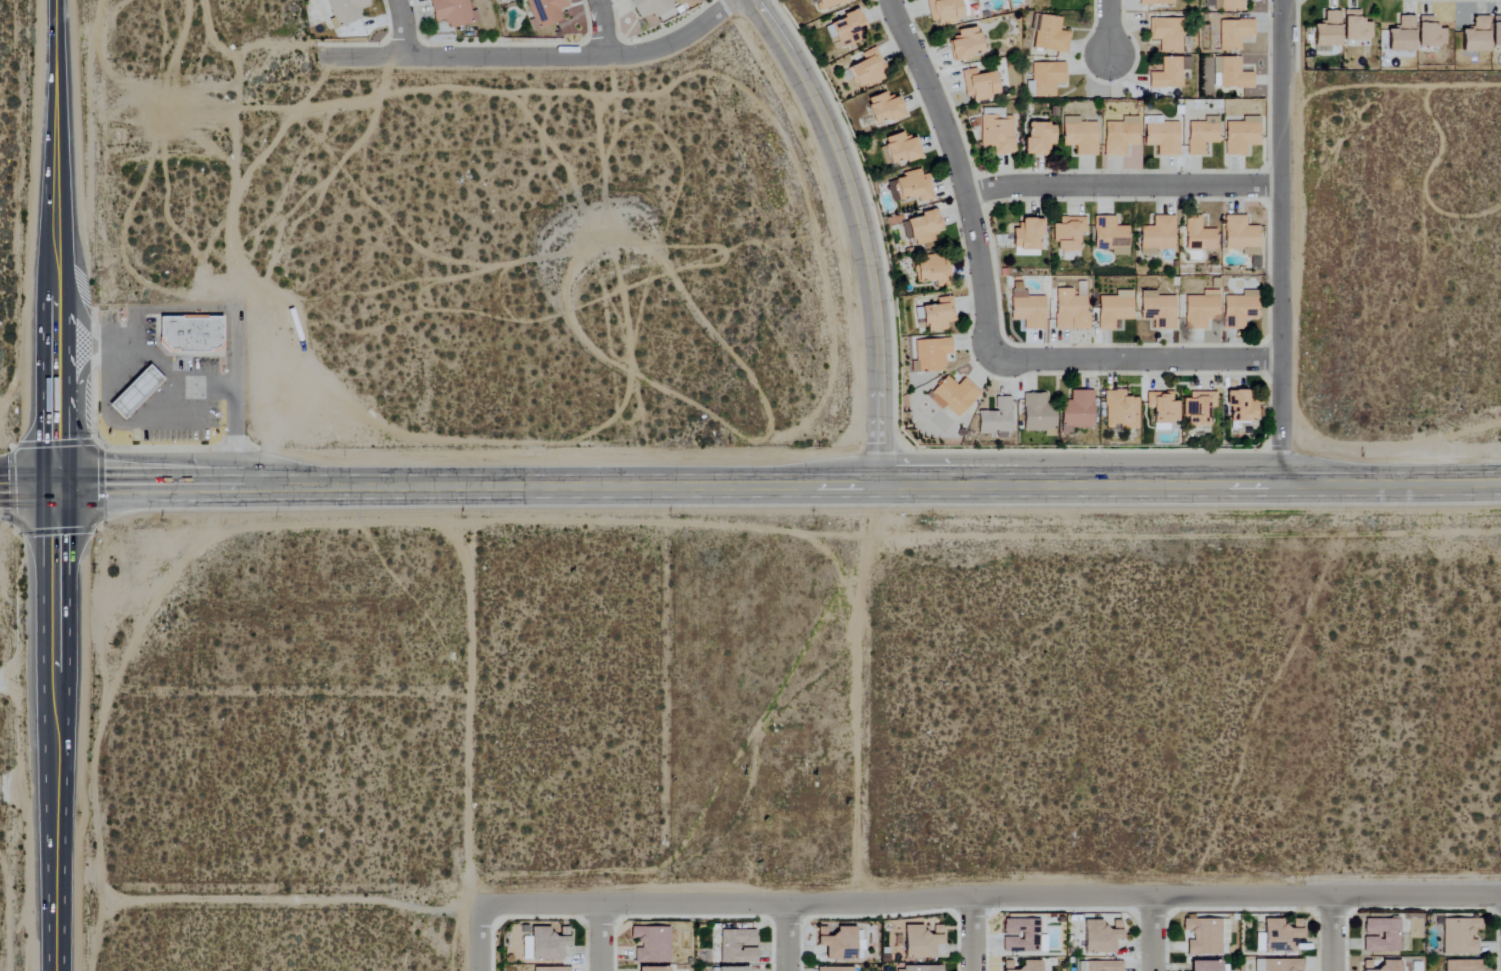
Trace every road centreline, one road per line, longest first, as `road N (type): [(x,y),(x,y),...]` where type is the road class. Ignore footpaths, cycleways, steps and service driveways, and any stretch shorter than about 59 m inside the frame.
road 1 (primary): [(1500,481),(59,491)]
road 2 (residential): [(1500,897),(479,905)]
road 3 (tertiary): [(880,486),(878,324),(852,190),(821,107),(751,0)]
road 4 (residential): [(1282,485),(1283,0)]
road 5 (track): [(479,905),(51,908)]
road 6 (residential): [(320,57),(645,52),(679,39),(732,0)]
road 7 (residential): [(992,358),(966,194),(933,93),(889,0)]
road 8 (residential): [(966,194),(1012,184),(1281,186)]
road 9 (trunk): [(58,293),(57,0)]
road 10 (residential): [(992,358),(1280,360)]
road 11 (trunk): [(52,970),(55,704)]
road 12 (trunk): [(55,704),(59,491)]

